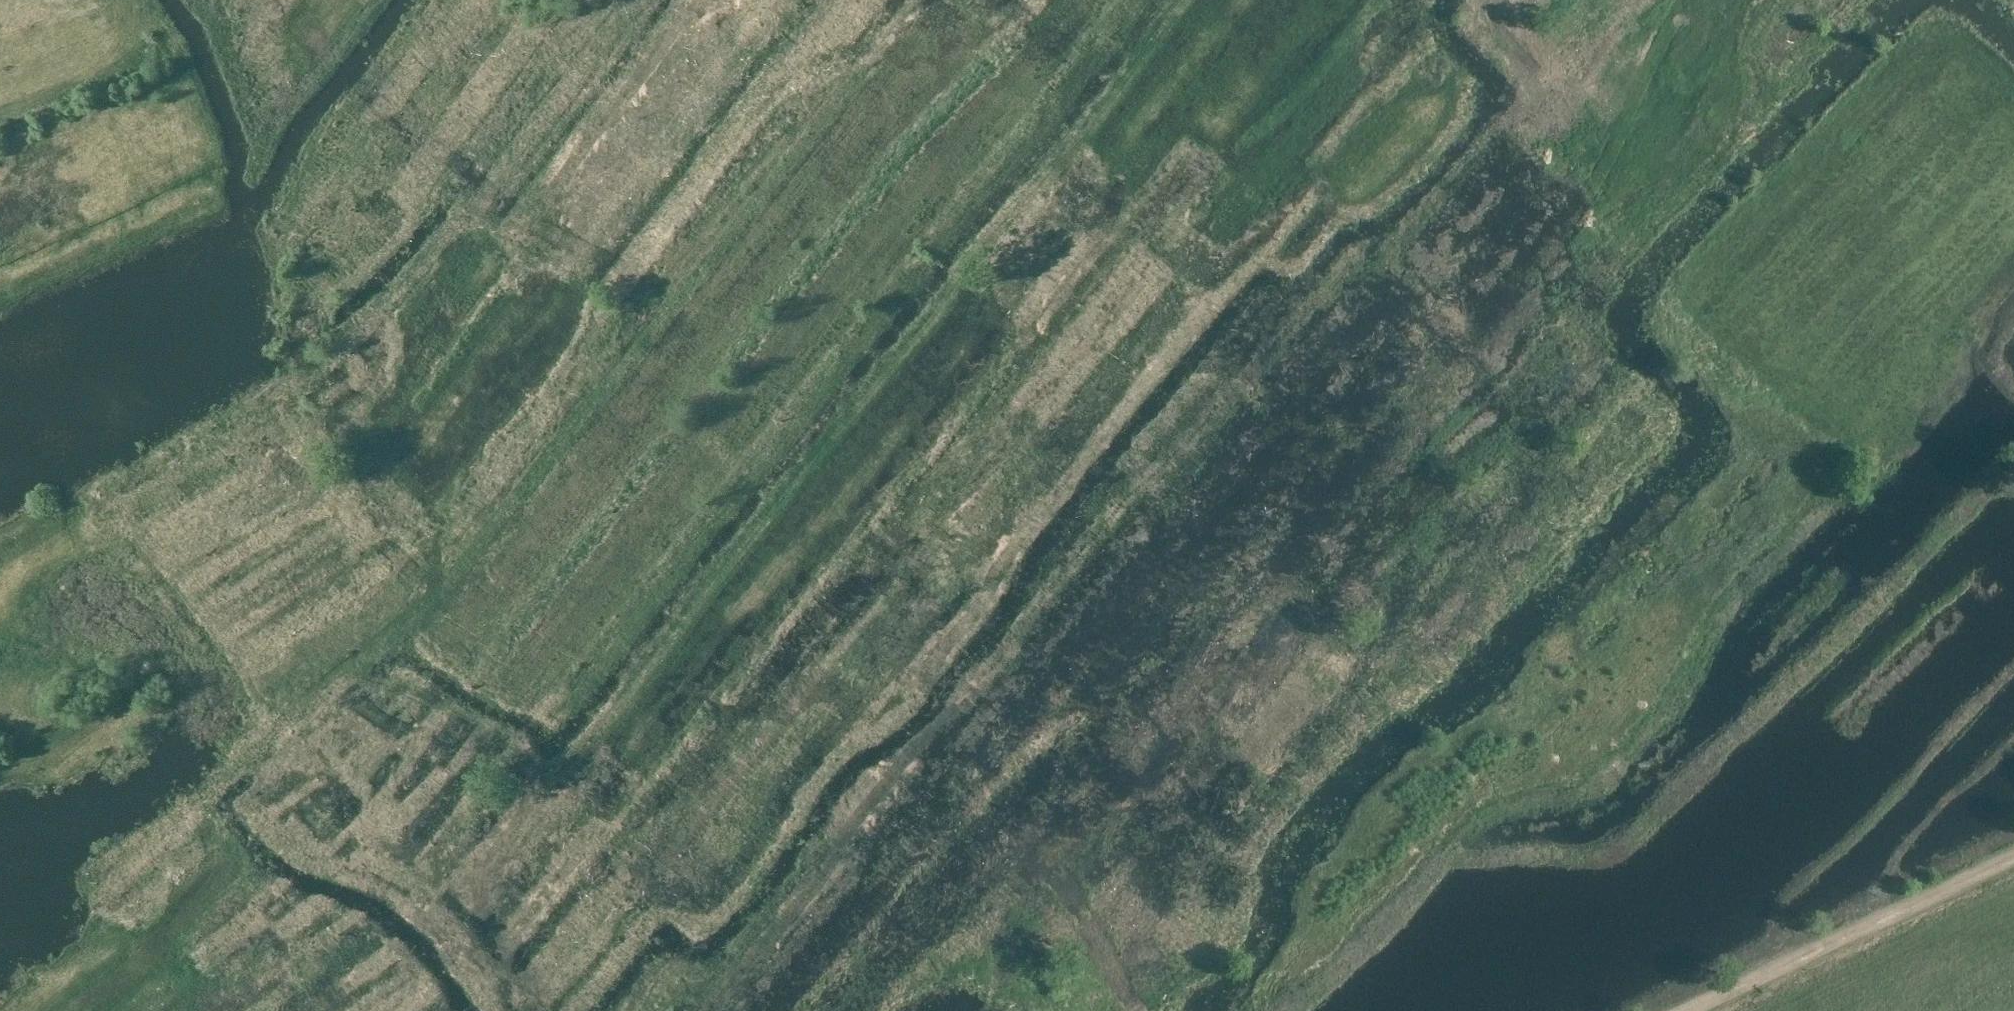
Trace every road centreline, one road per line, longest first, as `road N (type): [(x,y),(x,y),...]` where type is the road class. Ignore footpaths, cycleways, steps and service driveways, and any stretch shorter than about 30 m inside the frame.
road 1 (track): [(2013,855),(1681,1010)]

